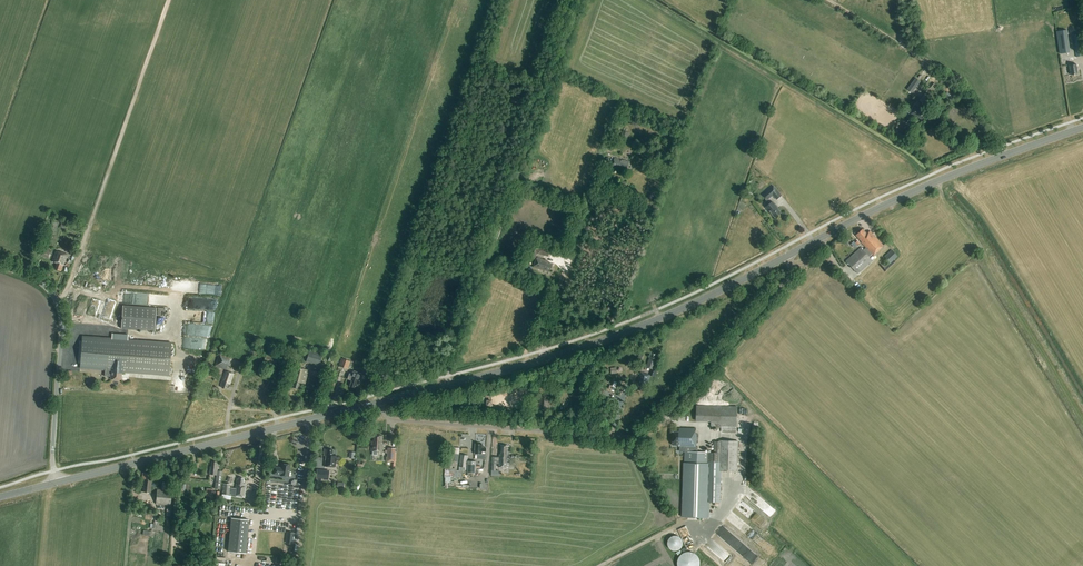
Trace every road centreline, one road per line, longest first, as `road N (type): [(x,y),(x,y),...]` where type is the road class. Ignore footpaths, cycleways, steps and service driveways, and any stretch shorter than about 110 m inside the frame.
road 1 (unclassified): [(789,254),(786,282),(647,432),(626,438),(393,420),(380,402)]
road 2 (tertiary): [(380,402),(613,337),(789,254)]
road 3 (track): [(450,384),(448,365),(582,0)]
road 4 (tertiary): [(57,482),(380,402)]
road 5 (track): [(55,300),(69,283),(168,0)]
road 6 (tertiary): [(789,254),(900,198),(1082,128)]
road 7 (track): [(717,29),(907,147),(940,181)]
road 8 (unclassified): [(57,482),(60,312),(44,286),(0,266)]
road 9 (track): [(1004,155),(964,84),(902,45)]
road 10 (track): [(998,157),(966,98),(924,61)]

